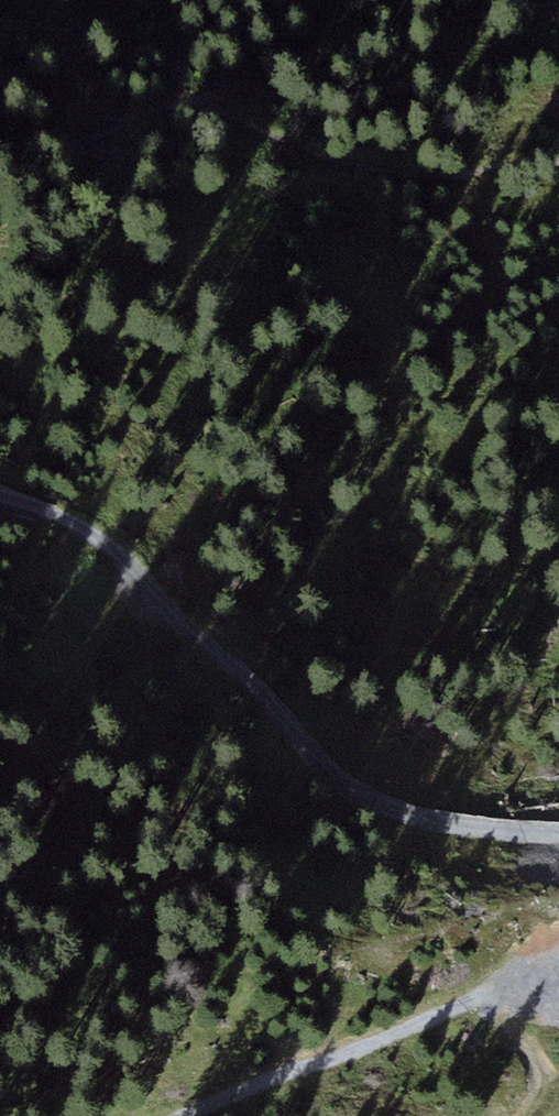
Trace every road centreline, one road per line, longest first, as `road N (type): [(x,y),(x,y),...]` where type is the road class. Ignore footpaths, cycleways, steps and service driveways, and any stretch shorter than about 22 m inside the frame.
road 1 (track): [(0,497),(98,537),(374,797),(528,837),(558,837)]
road 2 (track): [(0,151),(37,135),(99,136),(168,100),(207,104),(328,152),(455,168),(558,156)]
road 3 (track): [(558,949),(439,1015),(210,1115)]

